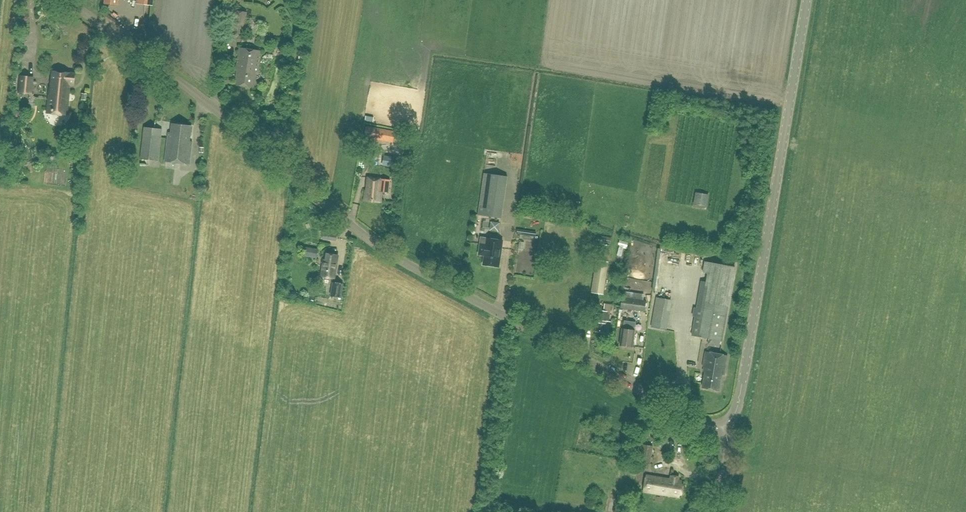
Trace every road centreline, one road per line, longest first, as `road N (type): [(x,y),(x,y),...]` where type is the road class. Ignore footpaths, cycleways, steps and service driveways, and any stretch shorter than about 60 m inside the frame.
road 1 (unclassified): [(727,429),(703,425),(415,268),(68,0)]
road 2 (tertiary): [(727,429),(738,408),(807,0)]

